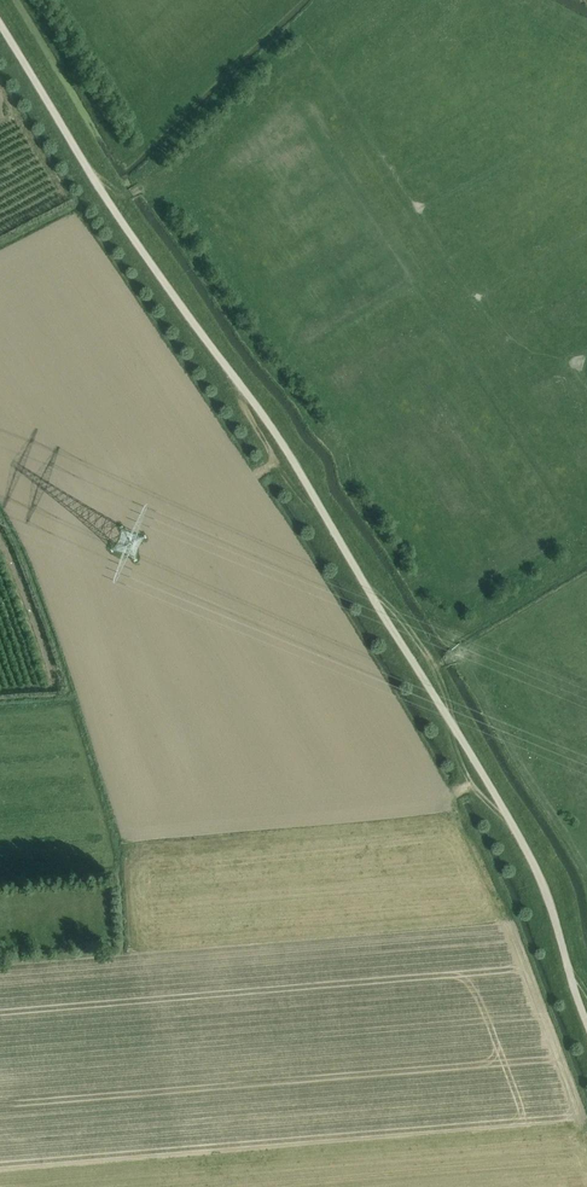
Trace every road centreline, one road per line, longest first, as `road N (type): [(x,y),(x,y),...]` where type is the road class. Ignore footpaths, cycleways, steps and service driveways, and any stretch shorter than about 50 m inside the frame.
road 1 (track): [(586,1019),(536,863),(504,807),(278,433),(117,213),(0,23)]

